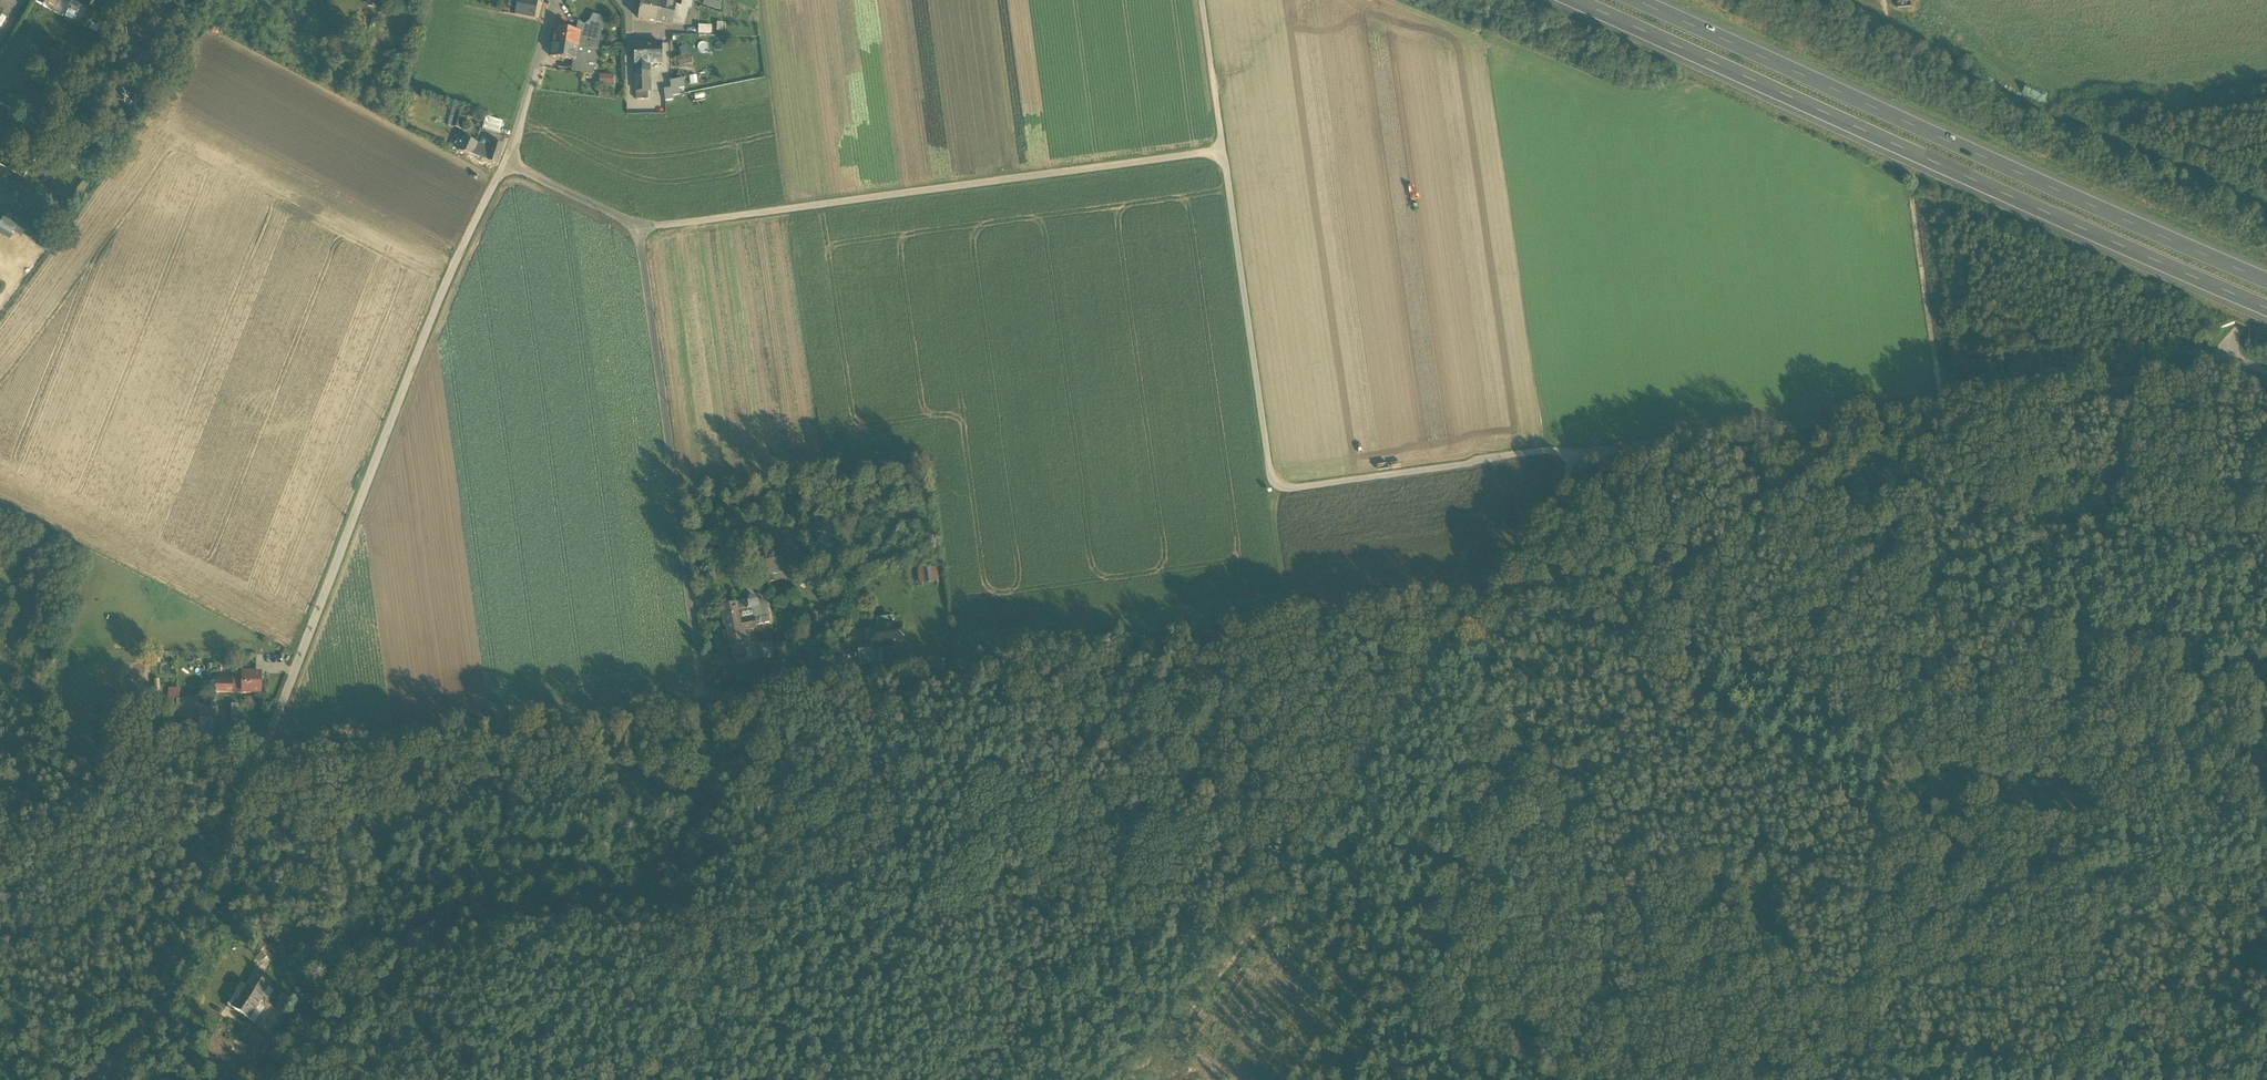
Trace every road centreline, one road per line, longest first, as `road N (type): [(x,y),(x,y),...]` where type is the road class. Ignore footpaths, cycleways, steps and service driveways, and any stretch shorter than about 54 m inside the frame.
road 1 (unclassified): [(97,1079),(157,996),(229,838),(435,311),(507,162)]
road 2 (motorway): [(1571,0),(2266,313)]
road 3 (motorway): [(2266,284),(1632,0)]
road 4 (track): [(1819,1079),(1848,1044),(1942,406)]
road 5 (track): [(1574,455),(1545,451),(1289,486),(1275,481),(1222,150)]
road 6 (unclassified): [(702,692),(636,228),(507,162)]
road 7 (track): [(1222,150),(636,228)]
road 8 (track): [(1492,584),(931,661)]
road 9 (track): [(702,692),(263,752)]
road 10 (track): [(1942,406),(1574,455)]
road 11 (track): [(1288,893),(1492,584)]
road 12 (track): [(2221,352),(2181,373),(1942,406)]
road 13 (track): [(1129,1079),(1288,893)]
road 14 (track): [(1942,406),(1912,203)]
road 15 (unclassified): [(507,162),(554,0)]
road 16 (track): [(1492,584),(1574,455)]
road 17 (track): [(1222,150),(1201,0)]

